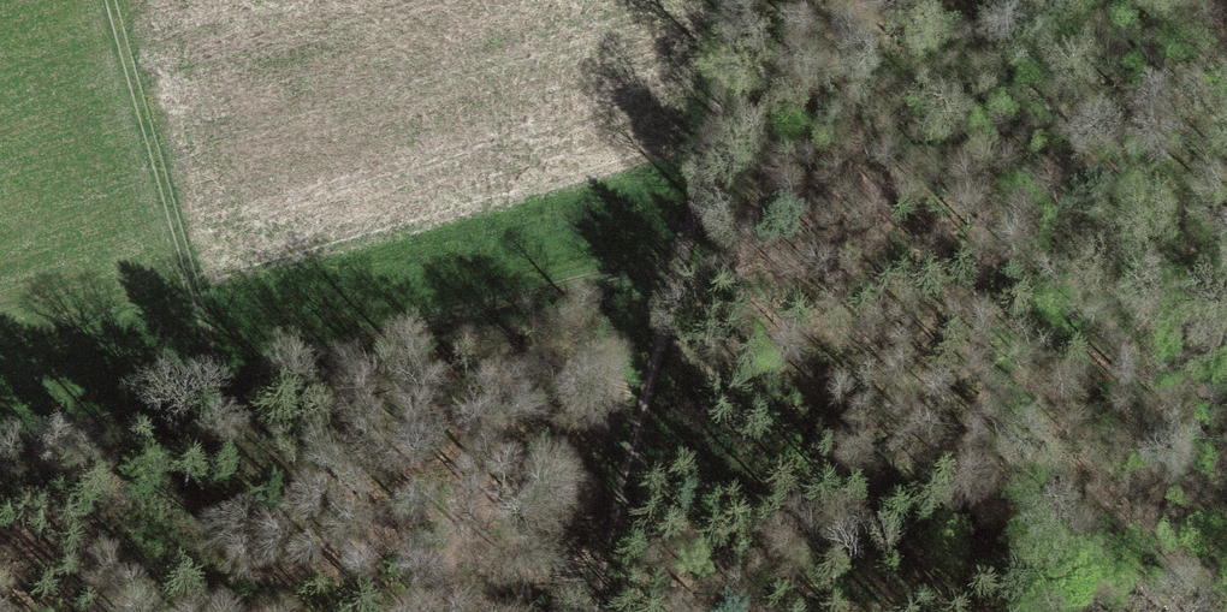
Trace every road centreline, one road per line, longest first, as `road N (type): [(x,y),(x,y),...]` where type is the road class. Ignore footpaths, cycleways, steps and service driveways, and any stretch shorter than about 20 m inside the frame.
road 1 (track): [(719,0),(690,201),(662,250),(0,450)]
road 2 (track): [(690,201),(602,611)]
road 3 (track): [(106,0),(213,386)]

